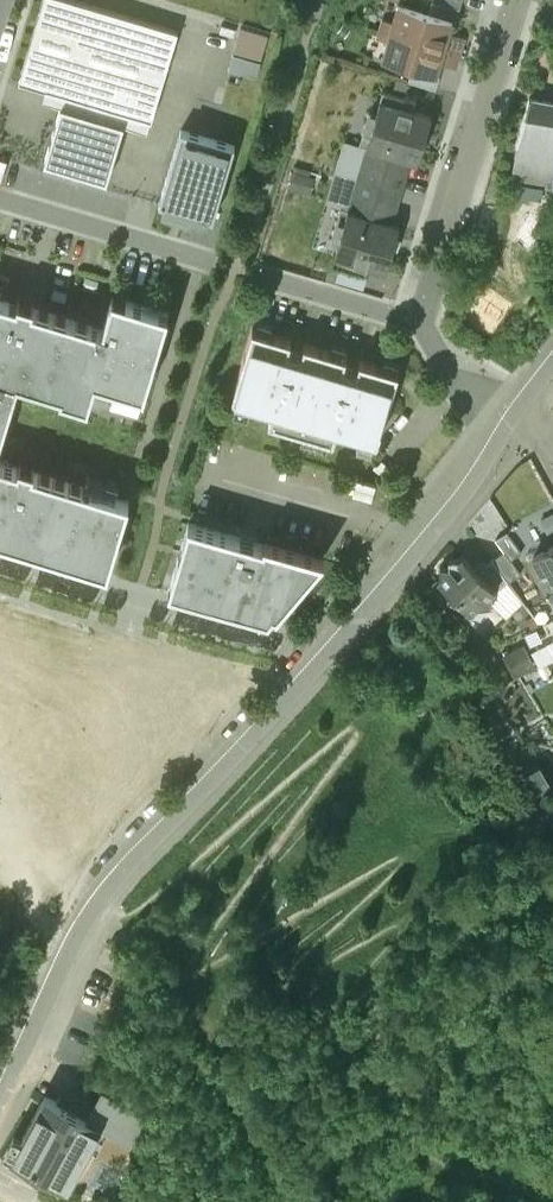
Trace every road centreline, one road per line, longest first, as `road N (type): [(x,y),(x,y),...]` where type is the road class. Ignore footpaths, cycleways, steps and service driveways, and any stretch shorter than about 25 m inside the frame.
road 1 (residential): [(0,1143),(118,880),(361,619),(510,435)]
road 2 (residential): [(0,198),(422,324)]
road 3 (residential): [(422,324),(523,0)]
road 4 (residential): [(422,324),(466,401),(510,435)]

